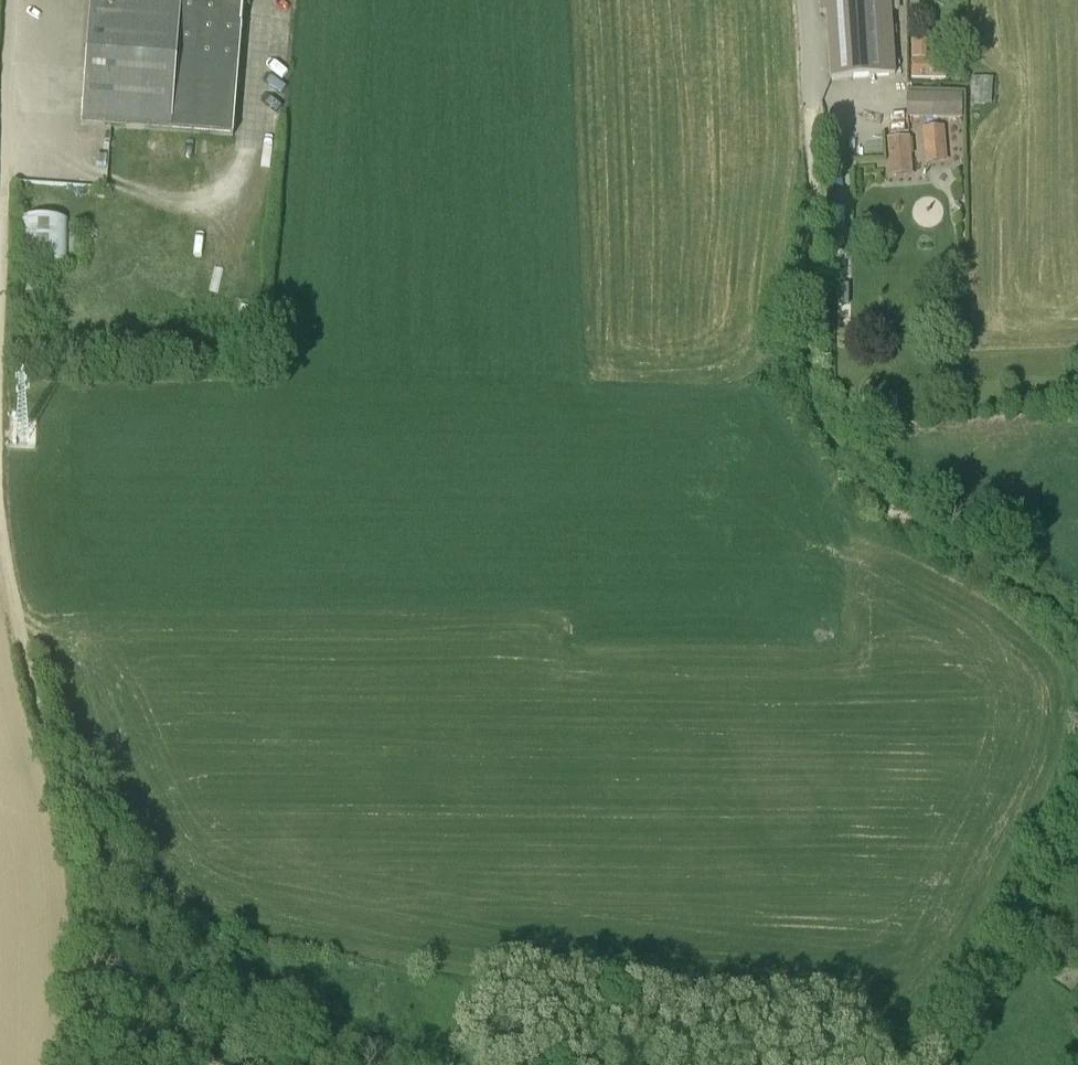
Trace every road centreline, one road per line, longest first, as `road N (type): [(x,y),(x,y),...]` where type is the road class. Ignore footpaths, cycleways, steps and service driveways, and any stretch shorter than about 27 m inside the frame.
road 1 (track): [(811,108),(816,210),(804,365),(817,423),(848,466),(906,519),(1077,629)]
road 2 (track): [(0,523),(17,627),(56,756),(214,1064)]

